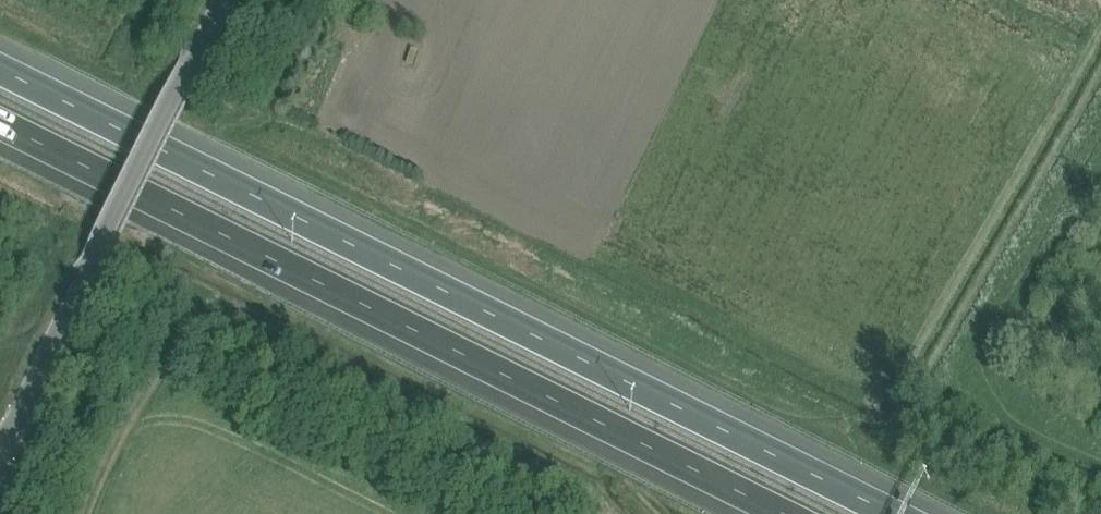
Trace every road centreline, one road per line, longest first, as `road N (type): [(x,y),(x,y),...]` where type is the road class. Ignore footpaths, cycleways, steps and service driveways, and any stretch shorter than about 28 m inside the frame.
road 1 (motorway): [(894,513),(0,65)]
road 2 (motorway): [(0,125),(782,513)]
road 3 (unclassified): [(0,448),(220,0)]

